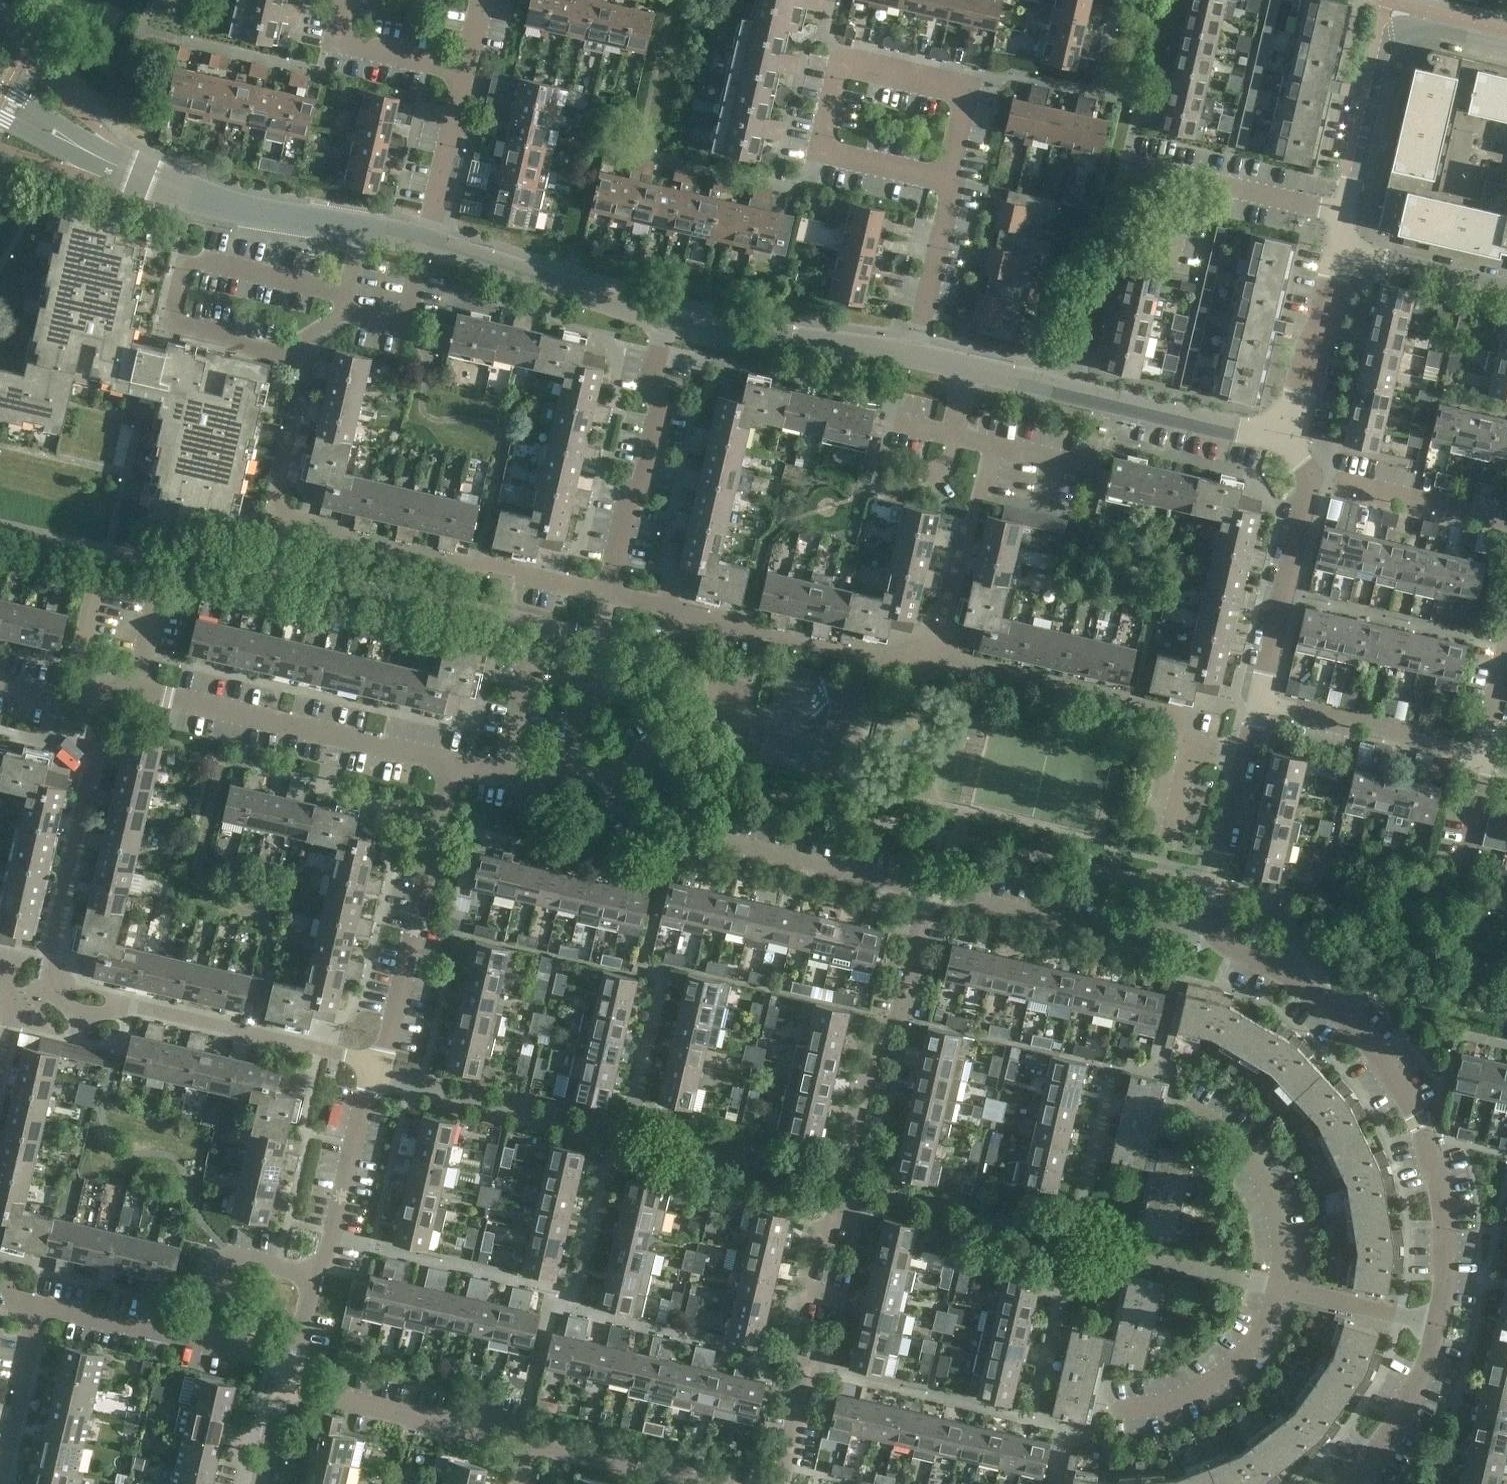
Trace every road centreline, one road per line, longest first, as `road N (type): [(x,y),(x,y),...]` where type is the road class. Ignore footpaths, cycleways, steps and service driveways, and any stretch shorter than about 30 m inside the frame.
road 1 (residential): [(782,1483),(931,892)]
road 2 (residential): [(614,596),(270,524),(308,358)]
road 3 (residential): [(1439,1325),(1445,1217),(1426,1145),(1370,1036),(1332,1001),(1229,949),(1214,928)]
road 4 (residential): [(931,892),(712,845),(672,848),(649,838),(600,771),(575,761)]
road 5 (residential): [(308,358),(171,328),(184,266),(210,261),(352,295)]
road 6 (residential): [(379,1064),(132,1008),(71,1017),(44,982)]
road 7 (residential): [(454,767),(108,683)]
road 8 (residential): [(1264,708),(1203,700),(1198,720),(936,659)]
road 9 (residential): [(936,659),(930,672),(614,596)]
road 10 (residential): [(1349,220),(1392,13),(1402,1),(1506,27)]
road 11 (residential): [(1291,438),(975,371)]
road 12 (residential): [(379,1064),(454,767)]
road 13 (residential): [(44,982),(108,683)]
road 14 (residential): [(363,233),(230,208),(73,144)]
road 15 (residential): [(614,596),(623,559),(657,529),(647,464),(679,322)]
road 16 (residential): [(956,186),(968,101),(847,73),(823,150)]
road 17 (residential): [(1214,928),(1184,933),(1136,921),(1104,929),(931,892)]
road 18 (residential): [(528,1442),(283,1381)]
road 19 (residential): [(679,322),(441,246)]
road 20 (residential): [(915,356),(679,322)]
road 21 (residential): [(1264,708),(1312,481)]
road 22 (residential): [(1116,1408),(1152,1406),(1210,1385),(1263,1326),(1280,1282)]
road 23 (residential): [(1483,753),(1264,708)]
road 24 (residential): [(312,1274),(326,1255),(379,1064)]
road 25 (residential): [(936,659),(989,447)]
road 26 (residential): [(1280,1282),(1277,1218),(1262,1167),(1194,1095)]
road 27 (residential): [(1312,481),(1506,523)]
road 28 (residential): [(722,1483),(528,1442)]
road 29 (residential): [(1291,438),(1342,250)]
road 30 (residential): [(1350,1483),(1390,1446),(1439,1325)]
road 31 (residential): [(4,1483),(41,1306)]
road 32 (residential): [(441,246),(461,68)]
road 33 (residential): [(1214,928),(1252,755)]
road 34 (residential): [(915,356),(956,186)]
road 35 (residential): [(210,1343),(41,1306)]
road 36 (residential): [(1349,220),(1185,180)]
road 37 (residential): [(1506,287),(1342,250)]
road 38 (residential): [(1439,1325),(1280,1282)]
road 39 (residential): [(461,68),(351,41),(357,0)]
road 40 (residential): [(1452,898),(1483,753)]
road 41 (residential): [(823,150),(956,186)]
road 42 (residential): [(504,776),(531,652)]
road 43 (residential): [(604,638),(575,761)]

